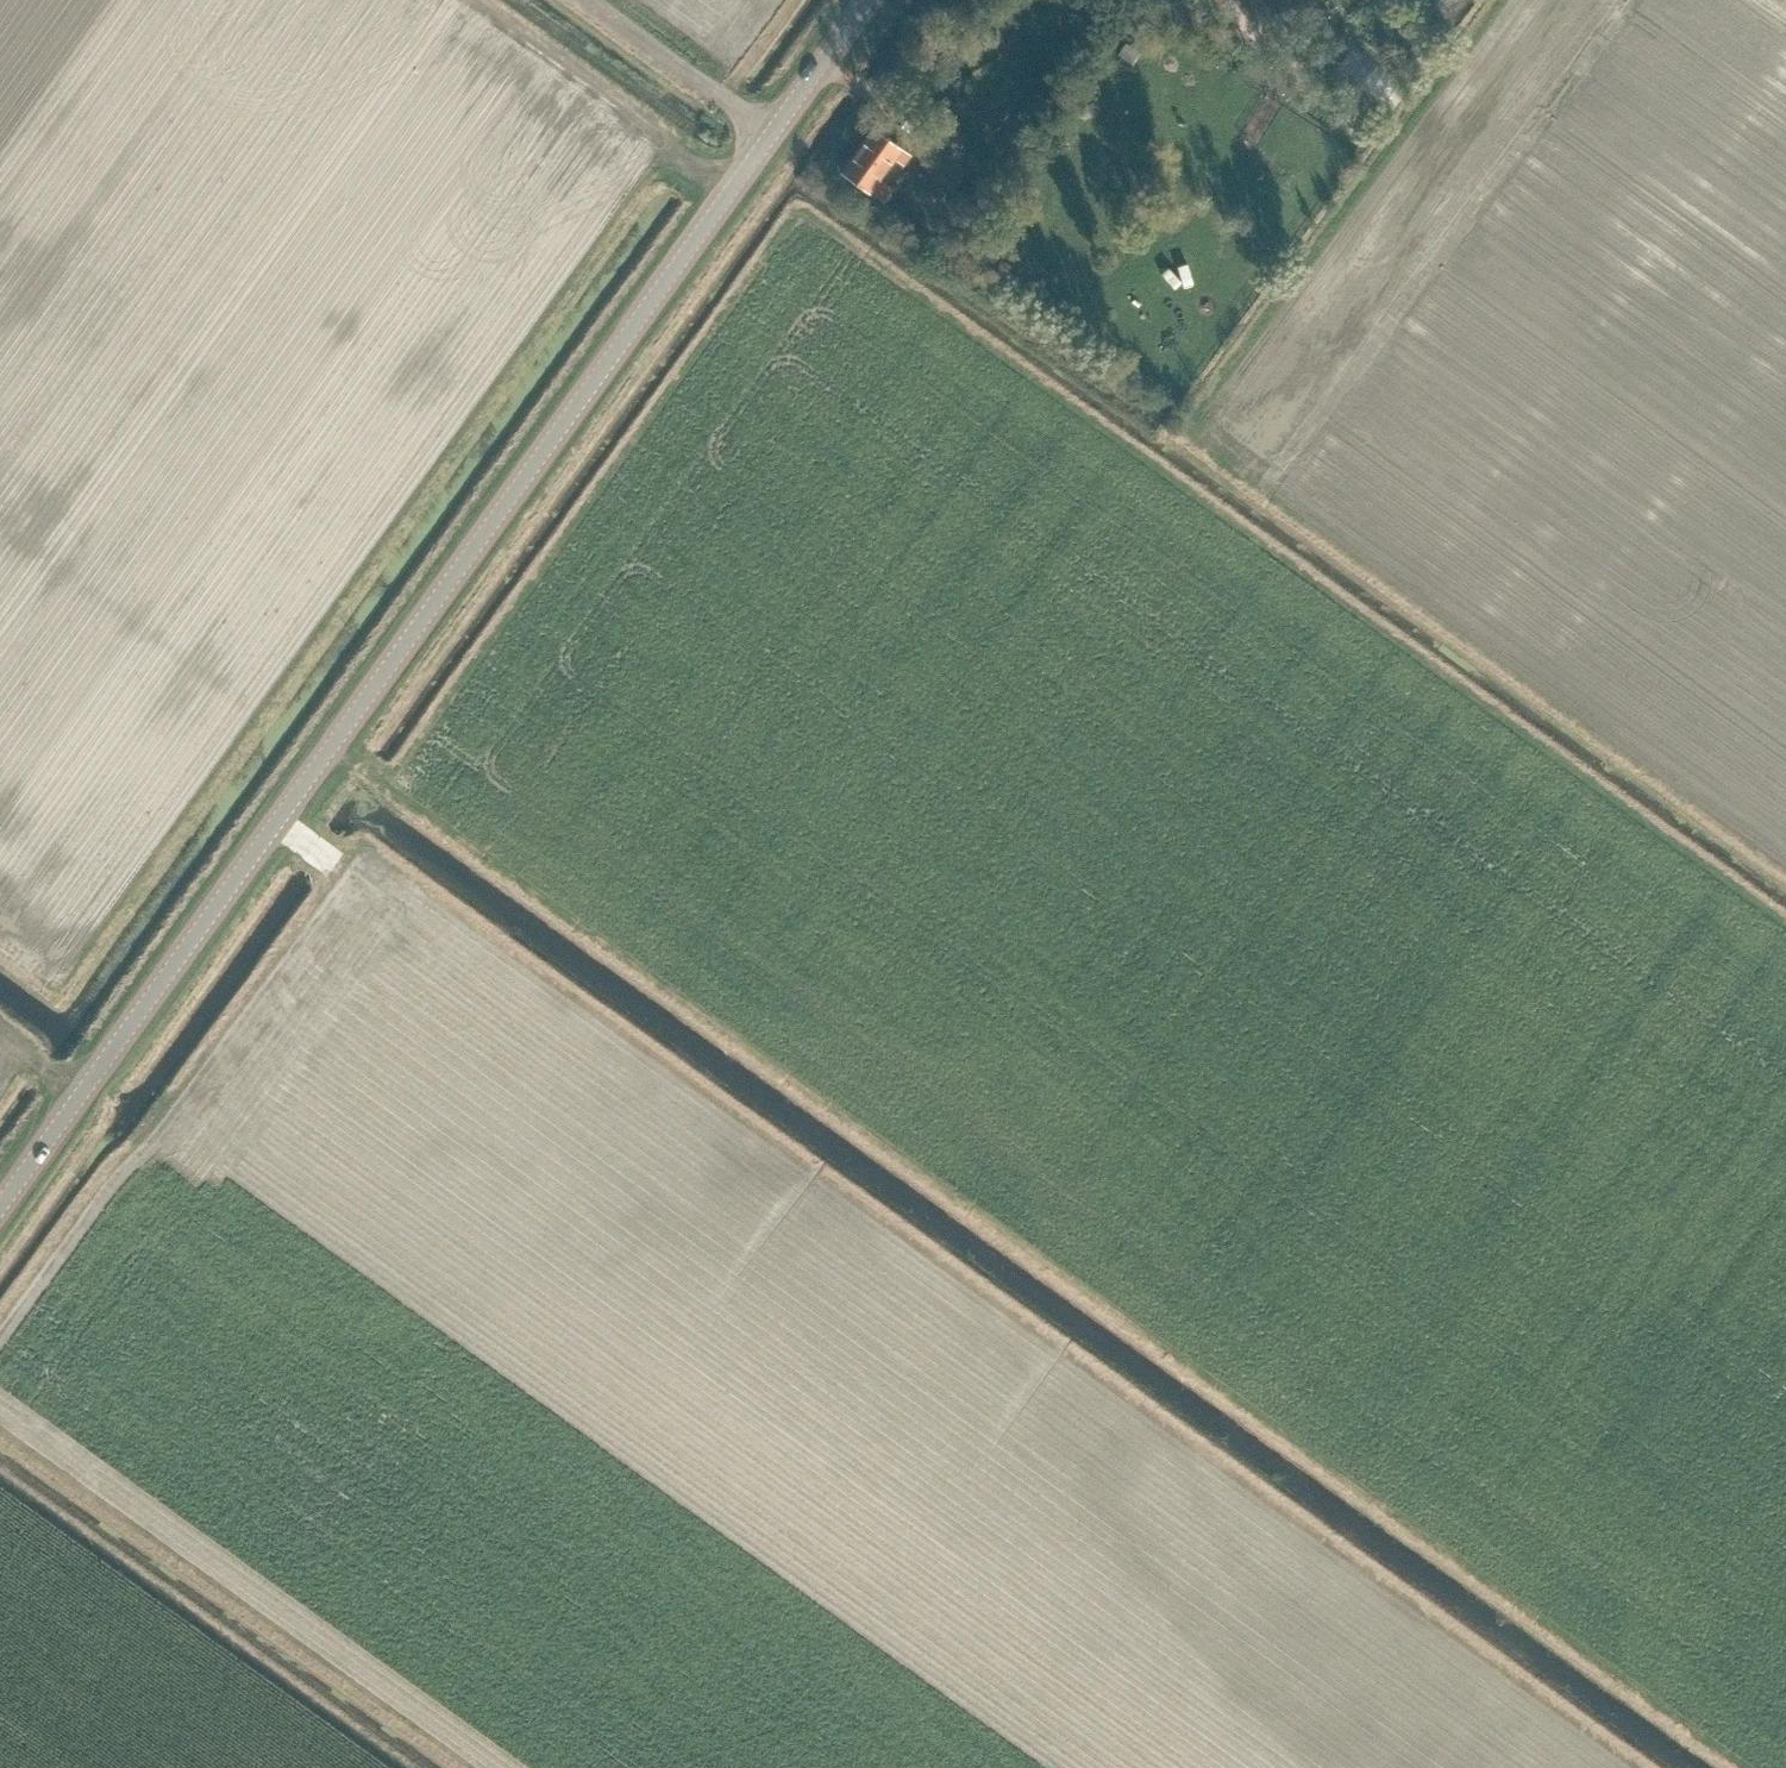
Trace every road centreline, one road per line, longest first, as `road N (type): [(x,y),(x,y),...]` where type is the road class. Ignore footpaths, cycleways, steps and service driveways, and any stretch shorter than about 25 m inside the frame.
road 1 (tertiary): [(0,1197),(864,0)]
road 2 (track): [(578,0),(766,136)]

